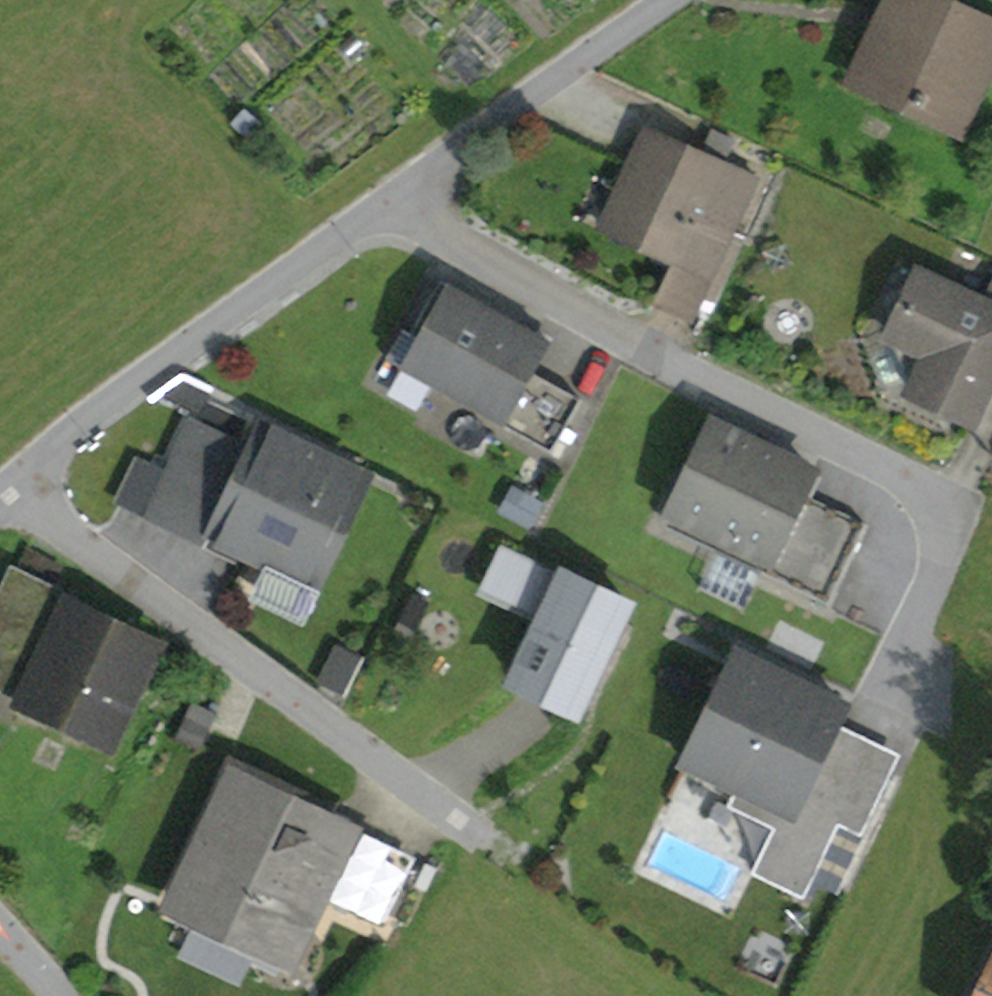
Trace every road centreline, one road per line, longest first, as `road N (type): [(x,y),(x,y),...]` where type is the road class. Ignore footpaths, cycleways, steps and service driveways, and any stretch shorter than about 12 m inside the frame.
road 1 (residential): [(923,600),(961,505),(376,205)]
road 2 (residential): [(479,841),(5,490)]
road 3 (residential): [(5,490),(376,205)]
road 4 (residential): [(376,205),(668,0)]

